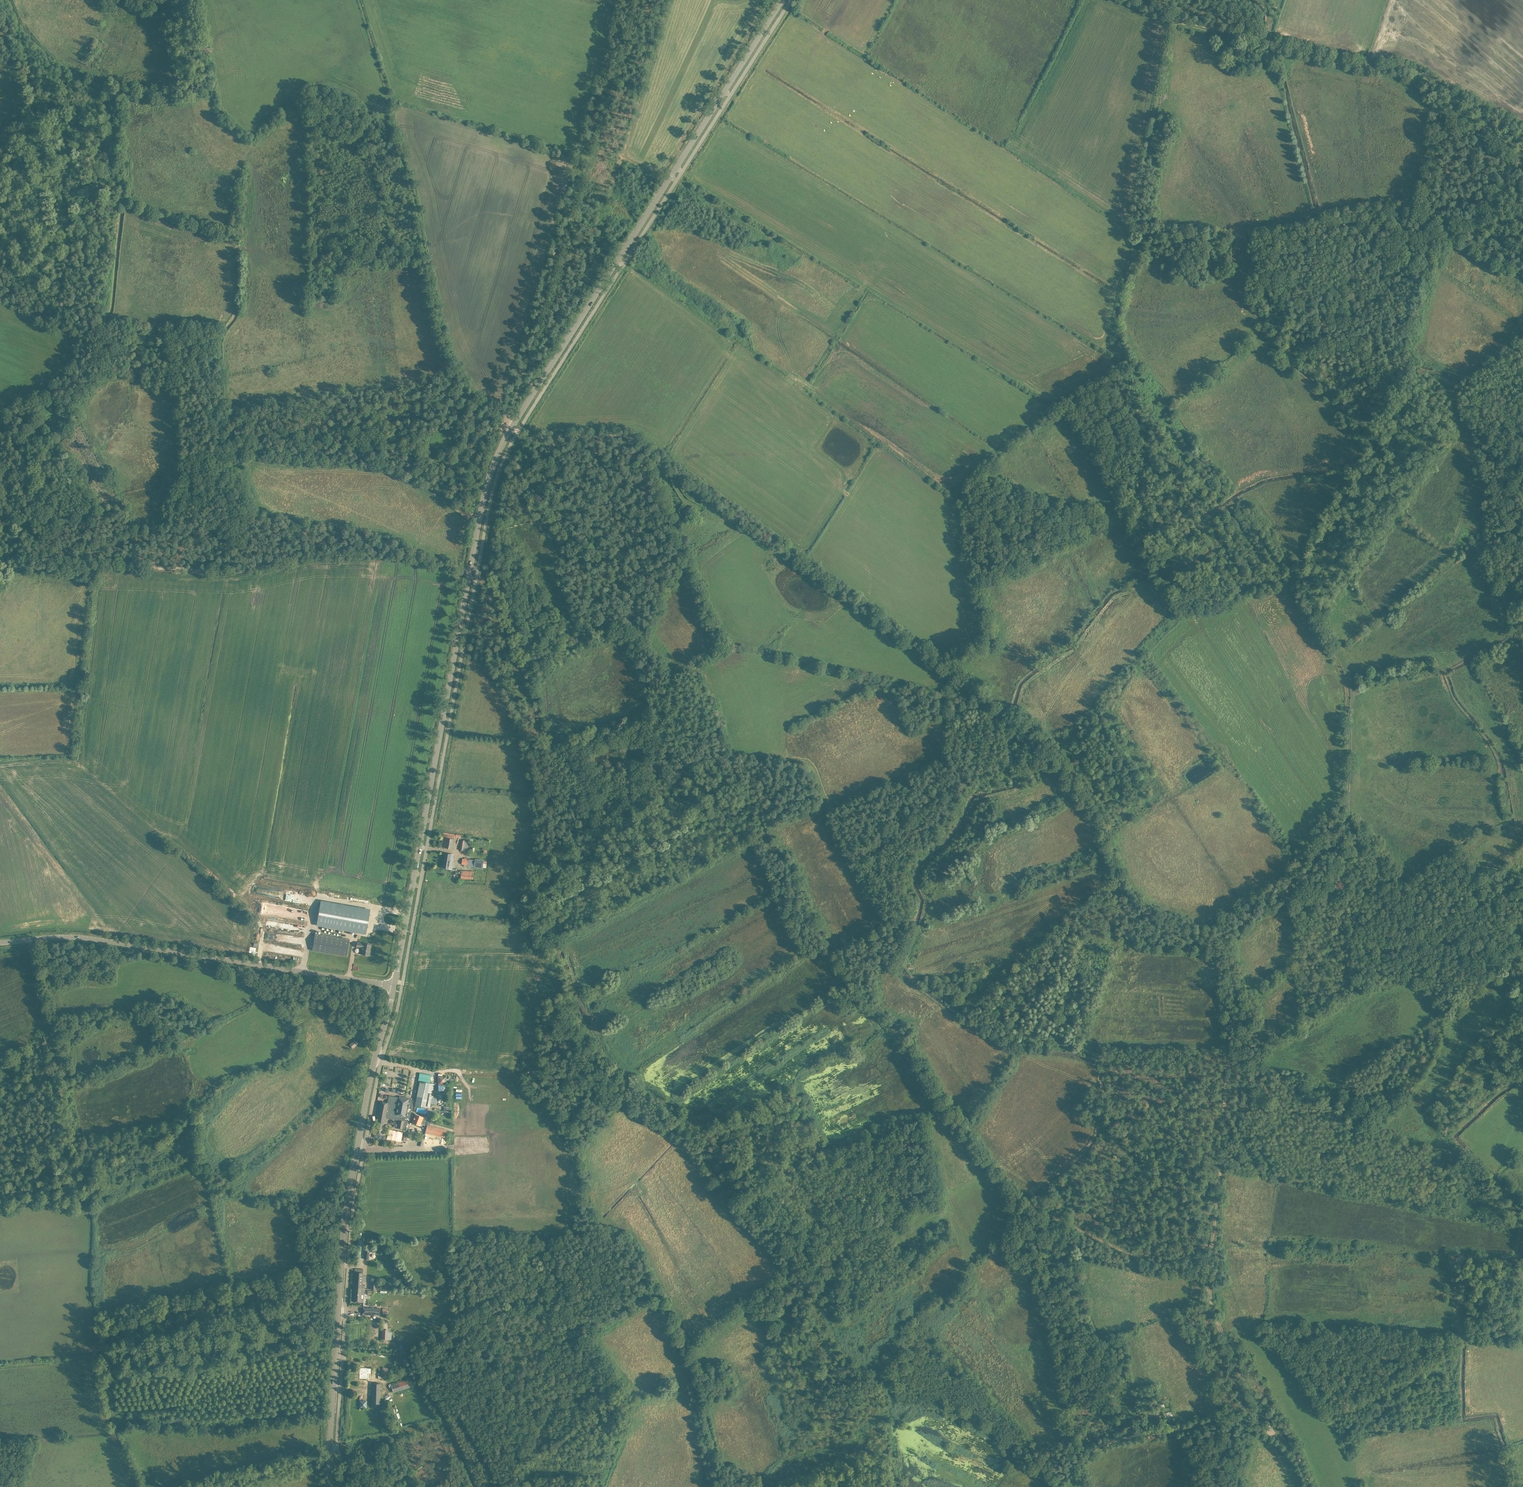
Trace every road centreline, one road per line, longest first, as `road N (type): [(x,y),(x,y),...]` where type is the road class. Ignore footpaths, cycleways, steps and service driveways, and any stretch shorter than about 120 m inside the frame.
road 1 (track): [(637,441),(715,622),(722,647),(693,668),(725,756),(858,996),(892,1029),(1014,1201),(1156,1268),(1208,1271)]
road 2 (tertiary): [(394,985),(493,467),(783,0)]
road 3 (track): [(1274,1436),(1210,1303),(1228,1008),(1205,940)]
road 4 (tertiary): [(331,1486),(345,1218),(394,985)]
road 5 (track): [(941,661),(637,441),(508,435)]
road 6 (track): [(717,1486),(690,1356),(637,1252),(590,1222),(575,1149),(515,1076)]
road 7 (track): [(1205,940),(1308,859),(1346,805),(1349,697),(1299,592),(1279,590),(1285,579),(1298,579)]
road 8 (track): [(941,661),(989,640),(967,519),(974,481),(1054,410),(1133,362)]
road 9 (unclassified): [(394,985),(80,938),(0,942)]
road 10 (track): [(1205,940),(1139,908),(1101,826),(1035,730),(941,661)]
road 11 (track): [(1522,130),(1420,73),(1266,42)]
road 12 (track): [(515,1076),(434,1073),(381,1061),(313,976)]
road 13 (track): [(1053,1486),(1117,1440),(1224,1420),(1274,1436)]
road 14 (track): [(1150,251),(1133,223),(1175,22)]

